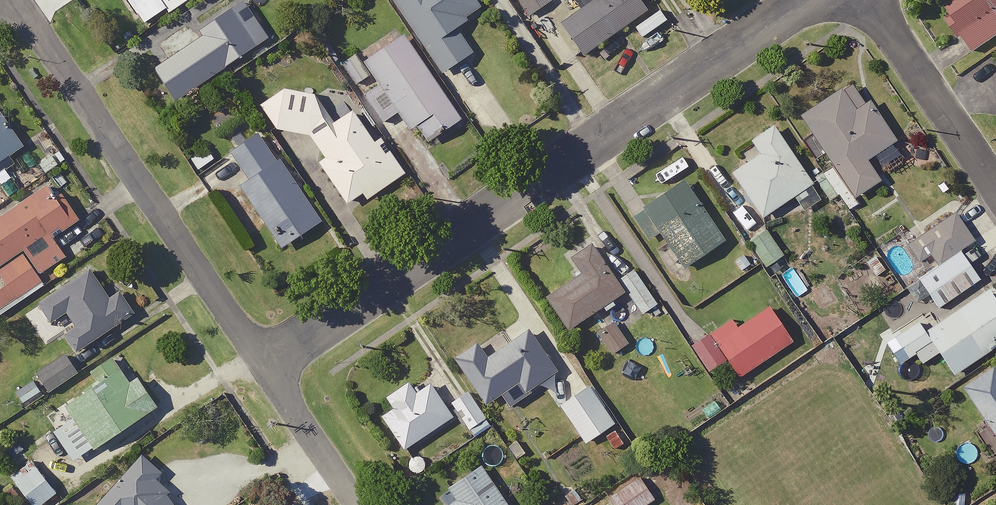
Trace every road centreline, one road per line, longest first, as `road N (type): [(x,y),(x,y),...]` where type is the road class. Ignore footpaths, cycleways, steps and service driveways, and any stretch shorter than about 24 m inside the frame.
road 1 (residential): [(808,0),(266,365)]
road 2 (residential): [(13,0),(266,365)]
road 3 (residential): [(995,192),(868,0)]
road 4 (residential): [(266,365),(361,504)]

